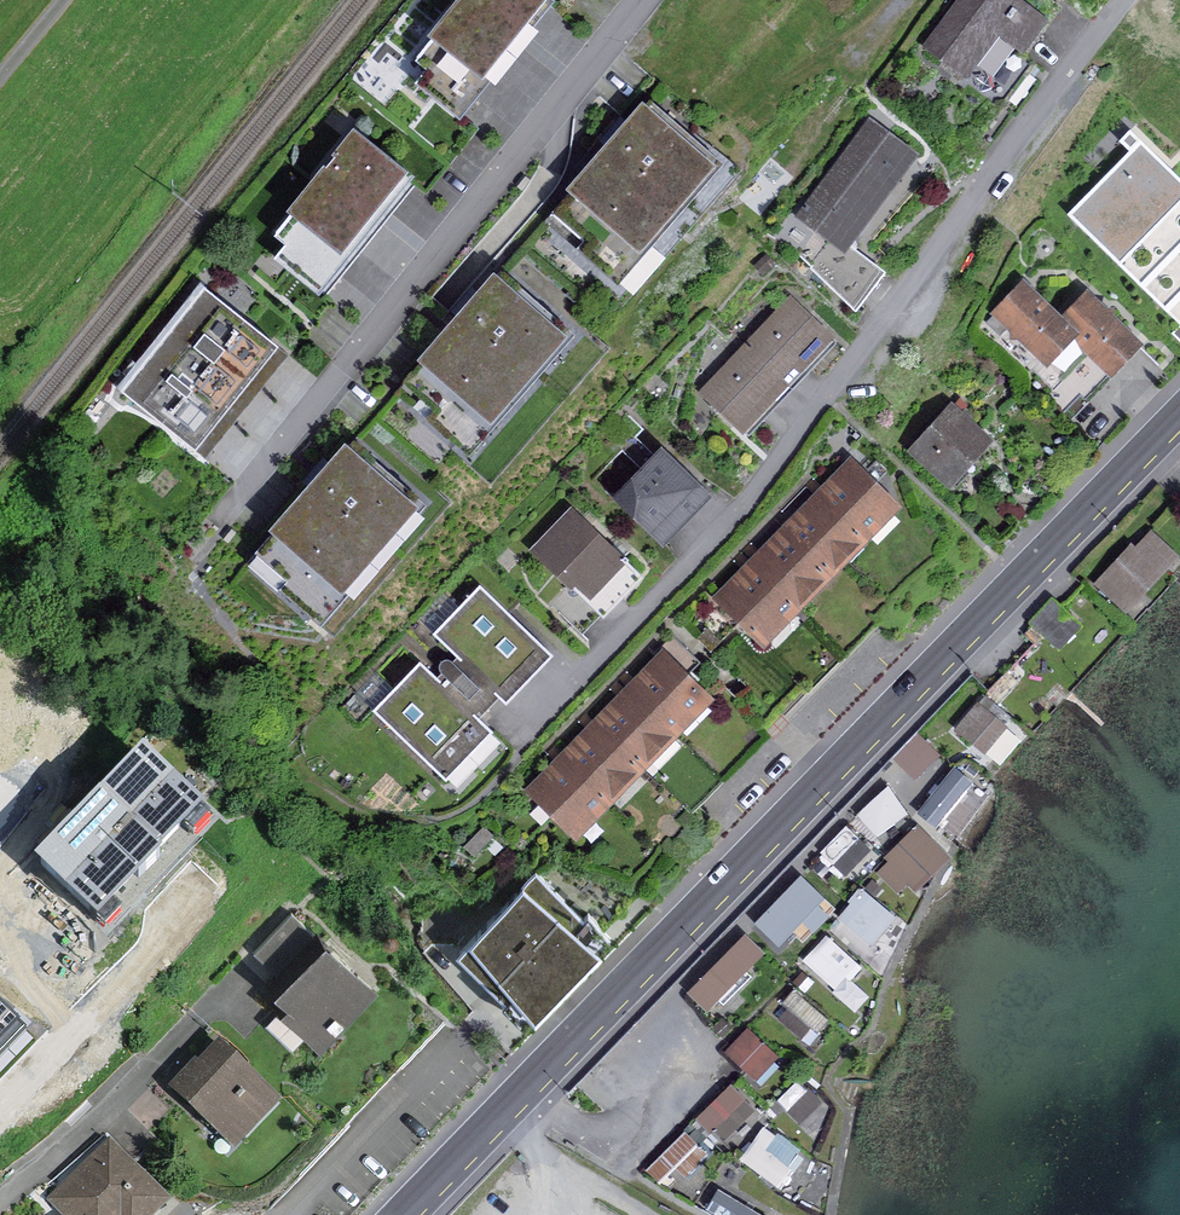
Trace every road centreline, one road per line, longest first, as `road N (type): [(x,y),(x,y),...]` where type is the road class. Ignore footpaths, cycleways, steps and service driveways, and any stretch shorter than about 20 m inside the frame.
road 1 (primary): [(1179,414),(404,1214)]
road 2 (residential): [(1134,0),(744,502),(534,717)]
road 3 (residential): [(638,0),(222,517)]

